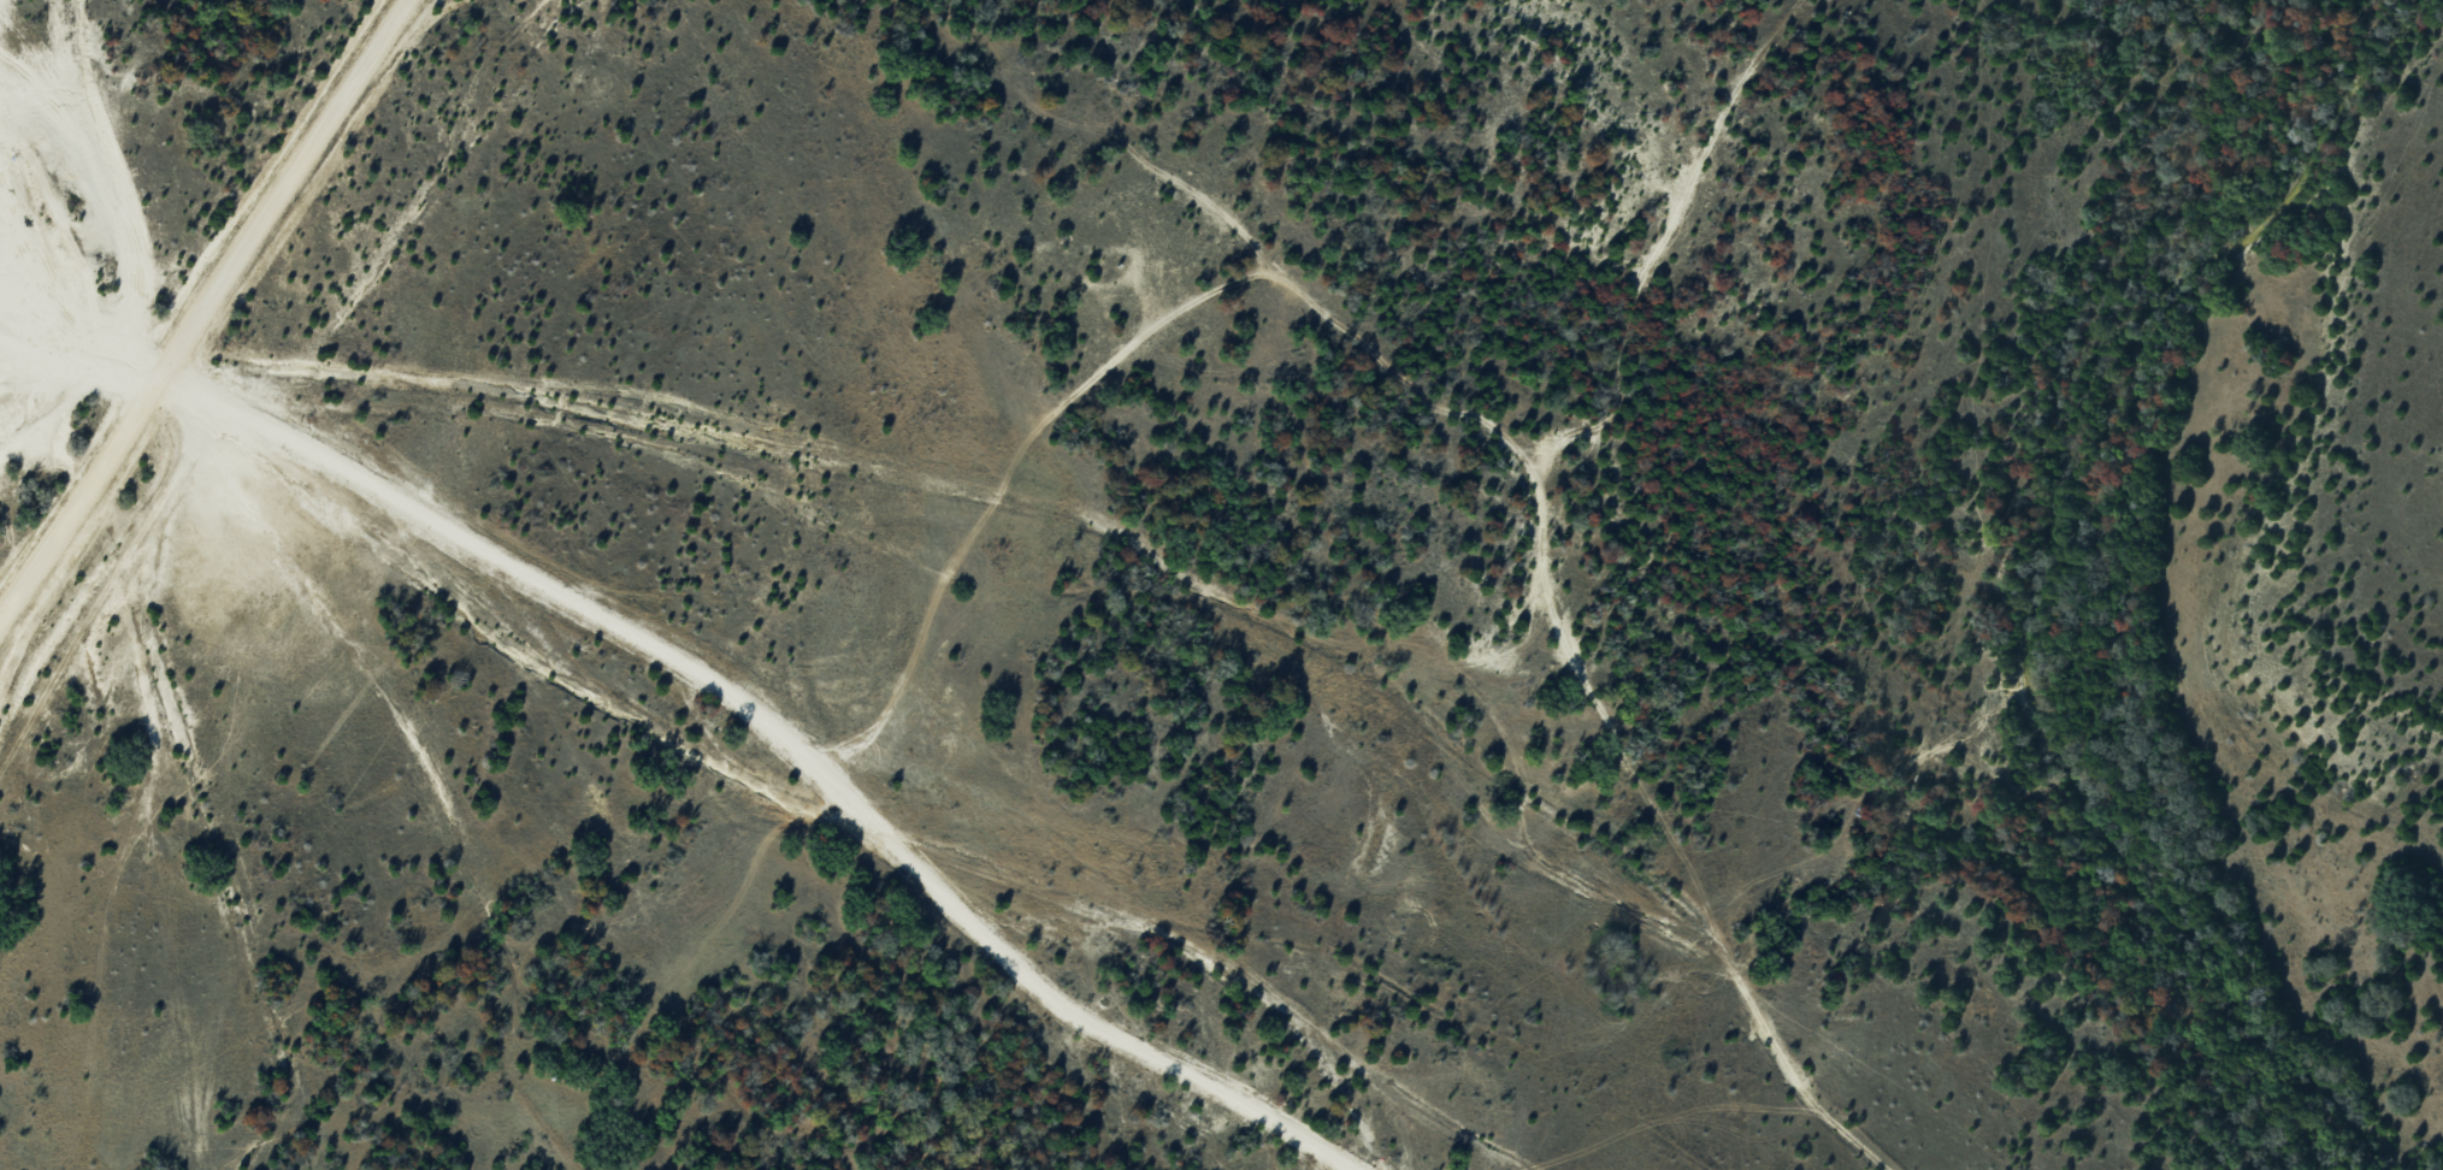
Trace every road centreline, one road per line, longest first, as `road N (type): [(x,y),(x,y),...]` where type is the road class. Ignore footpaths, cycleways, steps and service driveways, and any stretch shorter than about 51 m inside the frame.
road 1 (residential): [(0,610),(406,0)]

